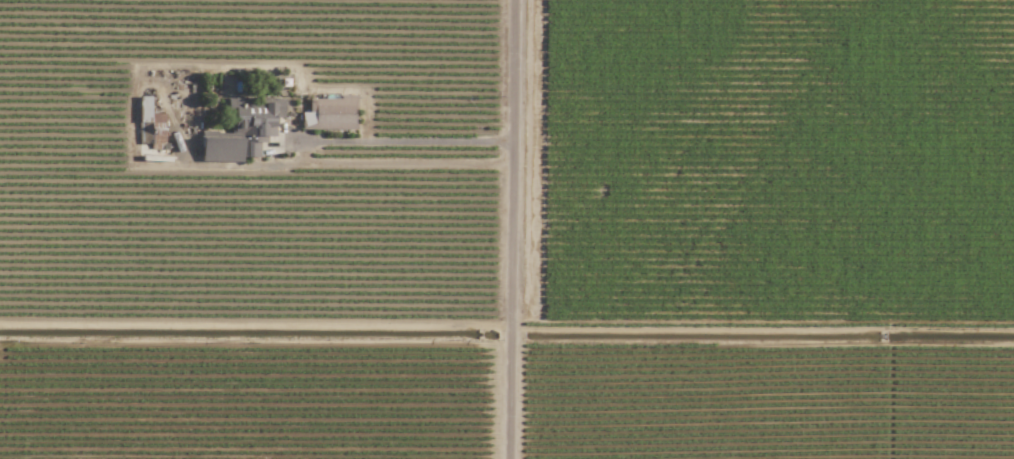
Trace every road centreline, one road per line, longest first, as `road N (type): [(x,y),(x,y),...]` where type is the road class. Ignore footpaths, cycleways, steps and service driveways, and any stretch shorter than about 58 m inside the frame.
road 1 (residential): [(514,0),(511,458)]

